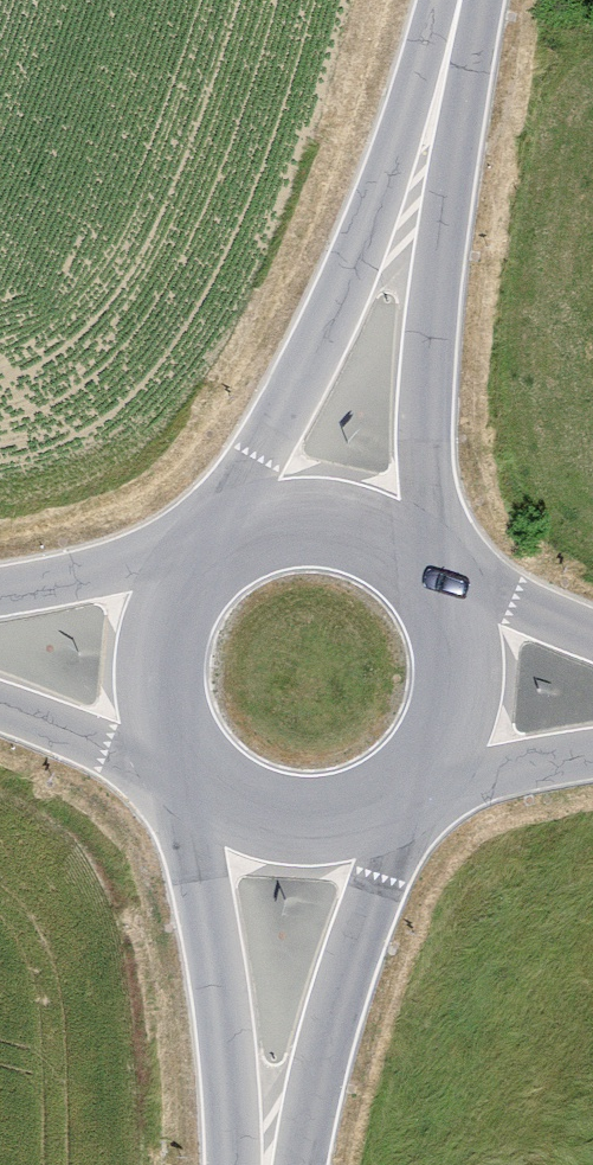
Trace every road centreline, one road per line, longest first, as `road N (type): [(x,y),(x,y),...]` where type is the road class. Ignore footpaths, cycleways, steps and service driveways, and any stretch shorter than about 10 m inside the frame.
road 1 (secondary): [(341,500),(458,0)]
road 2 (secondary): [(264,1164),(287,851)]
road 3 (secondary): [(341,500),(282,497),(225,513),(177,547),(143,595),(126,651)]
road 4 (secondary): [(126,651),(128,708),(148,761),(184,806),(232,836),(287,851)]
road 5 (secondary): [(287,851),(342,847),(393,826),(436,792),(465,745),(480,692)]
road 6 (secondary): [(480,692),(478,641),(461,592),(430,550),(389,518),(341,500)]
road 7 (tertiary): [(0,643),(126,651)]

